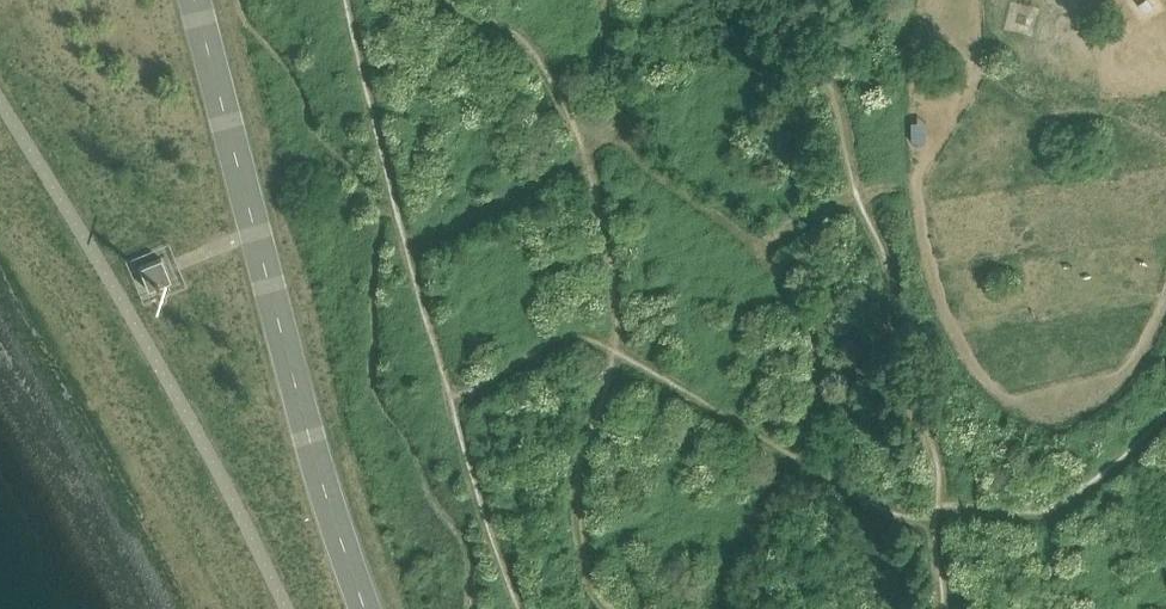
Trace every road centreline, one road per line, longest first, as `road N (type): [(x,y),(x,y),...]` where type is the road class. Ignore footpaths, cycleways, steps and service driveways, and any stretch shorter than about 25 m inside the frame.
road 1 (track): [(729,608),(725,568),(749,512),(800,457),(825,374),(814,321),(739,225),(631,151),(601,0)]
road 2 (tertiary): [(366,608),(295,386),(196,0)]

